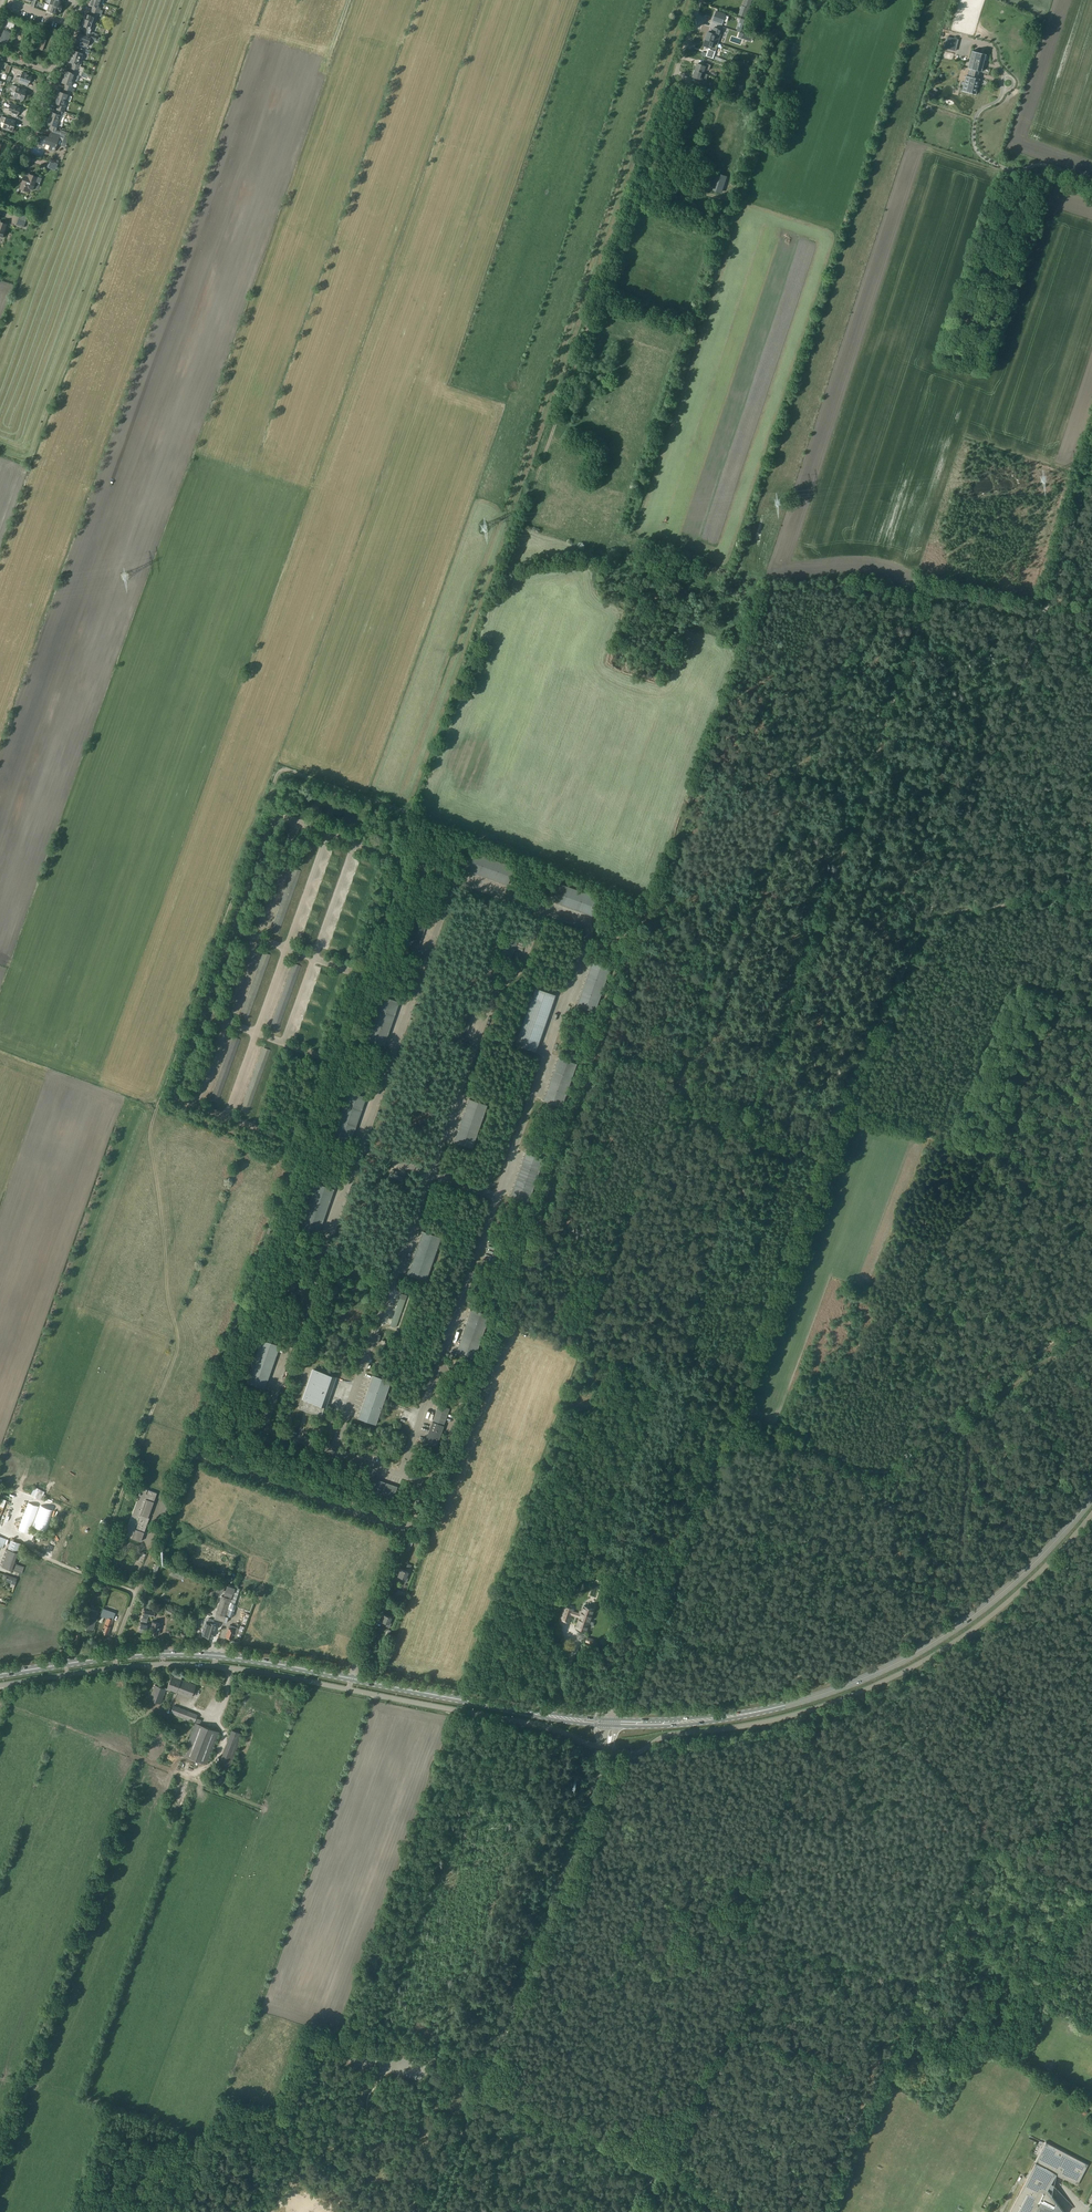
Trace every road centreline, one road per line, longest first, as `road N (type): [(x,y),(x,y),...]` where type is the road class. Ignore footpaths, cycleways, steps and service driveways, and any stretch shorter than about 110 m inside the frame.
road 1 (track): [(1091,454),(928,910),(870,1018),(623,1706)]
road 2 (track): [(923,592),(884,586),(855,644),(779,808),(682,1073),(731,1121),(820,1155)]
road 3 (unclassified): [(609,1749),(536,1724),(195,1665),(0,1686)]
road 4 (primary): [(613,1722),(187,1656),(0,1674)]
road 5 (track): [(0,2140),(139,1762),(16,1711),(1,1686)]
road 6 (unclassified): [(609,1749),(637,1753),(658,1739),(822,1707),(866,1689),(969,1634),(1091,1515)]
road 7 (primary): [(613,1722),(730,1716),(822,1694),(882,1668),(1002,1589),(1053,1545),(1091,1494)]
road 8 (track): [(662,2170),(729,2027),(749,1929),(815,1725),(874,1699)]
road 9 (track): [(727,1415),(844,1461),(885,1470),(908,1464),(1091,1300)]
road 10 (track): [(883,2068),(527,1971)]
road 11 (unclassified): [(489,2074),(609,1749)]
road 12 (track): [(737,2211),(482,2092)]
road 13 (track): [(406,2211),(429,2158),(473,2118),(436,2211)]
road 14 (track): [(358,2054),(304,2136),(269,2156),(246,2211)]
road 15 (track): [(866,1689),(983,1833)]
road 16 (track): [(1091,879),(928,910)]
road 17 (unclassified): [(358,2054),(489,2074)]
road 18 (unclassified): [(0,183),(34,137),(51,74)]
road 19 (track): [(884,586),(762,586)]

